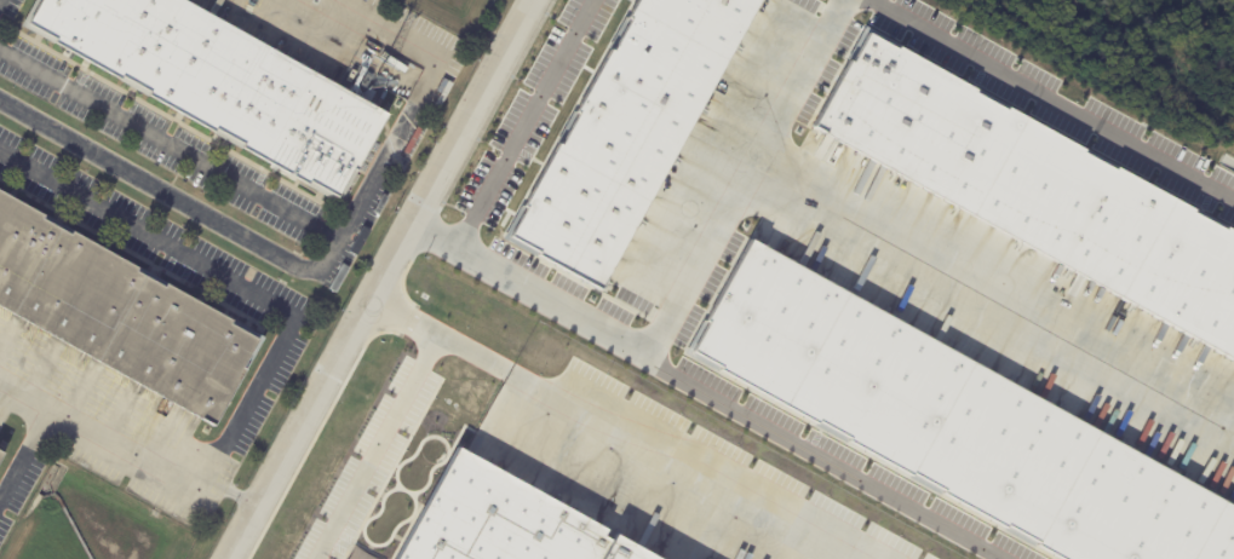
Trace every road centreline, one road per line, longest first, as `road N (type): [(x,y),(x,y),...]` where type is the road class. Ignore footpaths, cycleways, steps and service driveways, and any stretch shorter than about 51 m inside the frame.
road 1 (residential): [(227,558),(535,0)]

